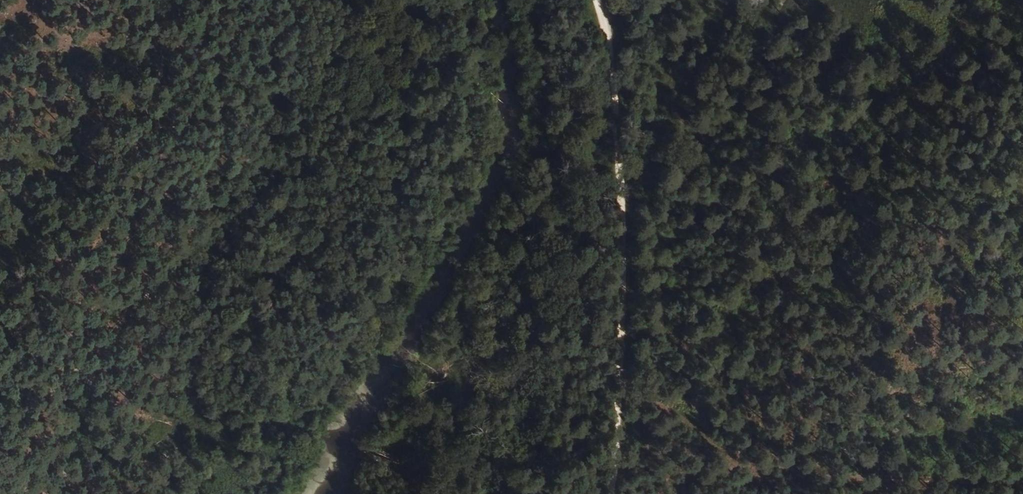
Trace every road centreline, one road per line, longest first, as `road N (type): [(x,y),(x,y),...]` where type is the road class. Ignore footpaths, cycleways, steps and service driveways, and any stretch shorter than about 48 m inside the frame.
road 1 (track): [(604,493),(627,216),(619,97),(597,0)]

